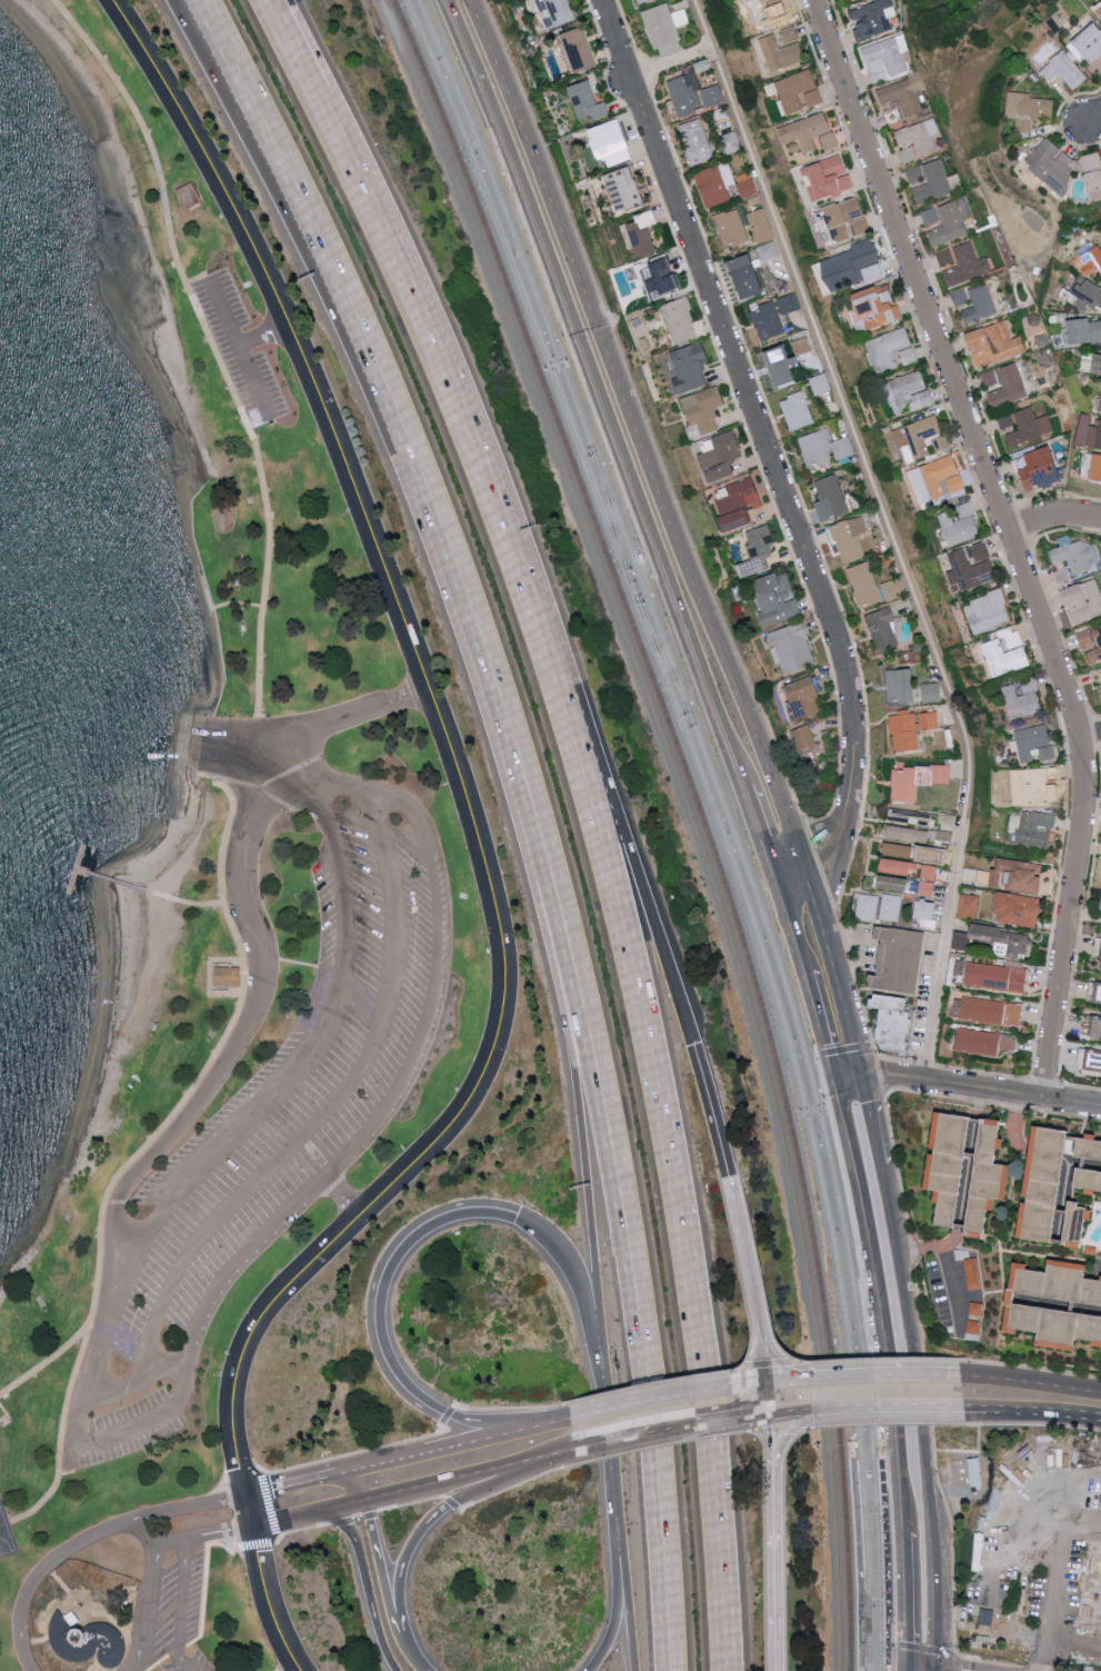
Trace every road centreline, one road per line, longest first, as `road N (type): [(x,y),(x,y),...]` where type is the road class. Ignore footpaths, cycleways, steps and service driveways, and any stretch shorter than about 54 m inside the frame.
road 1 (tertiary): [(251,1526),(231,1424),(247,1337),(281,1290),(437,1137),(477,1083),(501,1009),(500,936),(443,732),(310,377),(196,137),(112,0)]
road 2 (residential): [(1040,1097),(1085,806),(1081,740),(812,0)]
road 3 (motorway): [(201,0),(299,181),(409,437),(508,733),(574,979)]
road 4 (secondary): [(820,917),(792,825),(688,570),(550,192),(467,0)]
road 5 (motorway): [(724,1670),(679,1232),(582,782)]
road 6 (residential): [(841,825),(853,735),(837,637),(603,0)]
road 7 (secondary): [(439,0),(523,197),(744,787)]
road 8 (motorway): [(582,782),(446,350),(296,46)]
road 9 (motorway): [(574,979),(629,1253),(671,1670)]
road 10 (secondary): [(935,1670),(931,1523),(879,1165)]
road 11 (secondary): [(832,1084),(898,1440),(905,1531)]
road 12 (motorway): [(574,979),(604,1352)]
road 13 (motorway): [(442,1413),(398,1379),(383,1350),(381,1295),(400,1252),(421,1229),(476,1211),(517,1213)]
road 14 (motorway): [(692,1043),(625,838),(582,782)]
road 15 (tertiary): [(251,1526),(496,1470)]
road 16 (motorway): [(778,1670),(772,1460)]
road 17 (secondary): [(771,1382),(570,1415)]
road 18 (tertiary): [(527,1428),(344,1473)]
road 19 (secondary): [(959,1373),(771,1382)]
road 20 (motorway): [(397,1620),(419,1539),(496,1470)]
road 21 (motorway): [(604,1352),(622,1531)]
road 22 (tertiary): [(925,1080),(1100,1106)]
road 23 (motorway): [(336,1510),(357,1544),(386,1650),(399,1670)]
road 24 (motorway): [(517,1213),(570,1259),(604,1352)]
road 25 (secondary): [(605,1443),(771,1416)]
road 26 (motorway): [(397,1620),(369,1516),(344,1473)]
road 27 (tertiary): [(298,1670),(274,1624),(251,1526)]
road 28 (motorway): [(622,1531),(619,1602),(608,1652),(592,1670)]
road 29 (motorway): [(760,1321),(732,1178)]
road 30 (secondary): [(959,1406),(1100,1421)]
road 31 (motorway): [(732,1178),(692,1043)]
road 32 (motorway): [(622,1531),(631,1670)]
road 33 (secondary): [(905,1531),(907,1670)]
road 34 (secondary): [(822,1411),(959,1406)]
road 35 (secondary): [(774,869),(808,985)]

